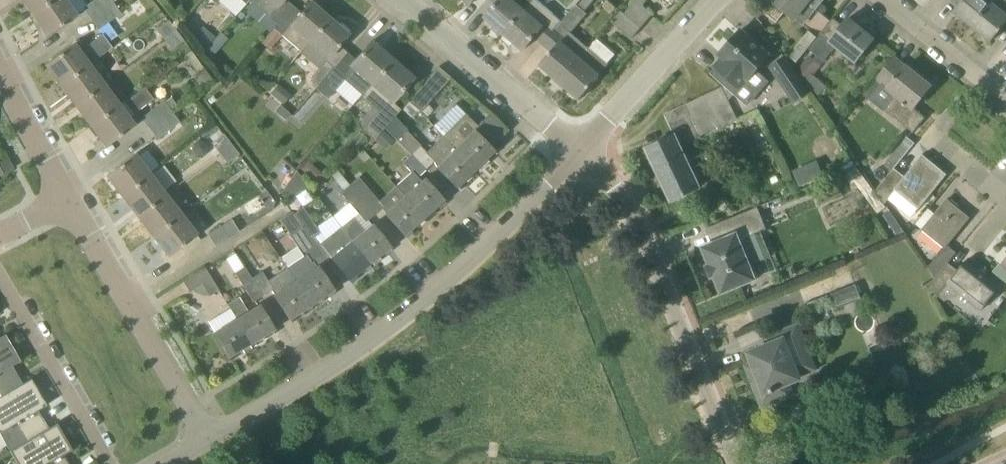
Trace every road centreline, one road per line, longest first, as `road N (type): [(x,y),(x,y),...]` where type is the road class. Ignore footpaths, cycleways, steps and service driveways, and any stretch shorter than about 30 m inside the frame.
road 1 (residential): [(207,438),(354,353),(470,260),(579,151)]
road 2 (residential): [(734,463),(626,201),(579,151)]
road 3 (residential): [(207,438),(68,201)]
road 4 (residential): [(579,151),(405,0)]
road 5 (residential): [(110,463),(0,272)]
road 6 (residential): [(579,151),(715,0)]
road 7 (residential): [(1005,98),(884,0)]
road 8 (residential): [(68,201),(0,74)]

